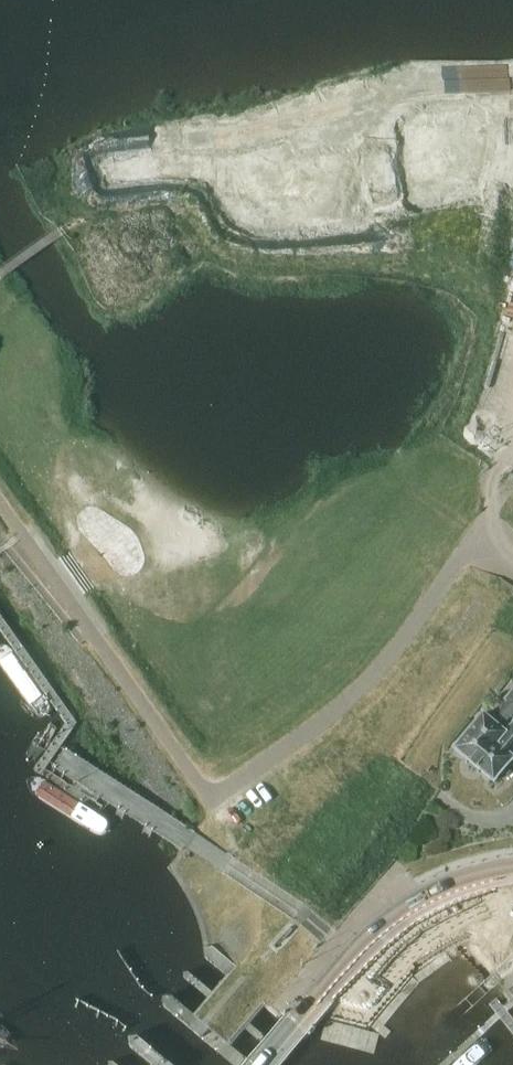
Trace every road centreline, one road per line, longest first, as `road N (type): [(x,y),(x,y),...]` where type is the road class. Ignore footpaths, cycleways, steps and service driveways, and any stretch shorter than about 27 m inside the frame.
road 1 (primary): [(261,1064),(394,910),(444,885),(512,871)]

